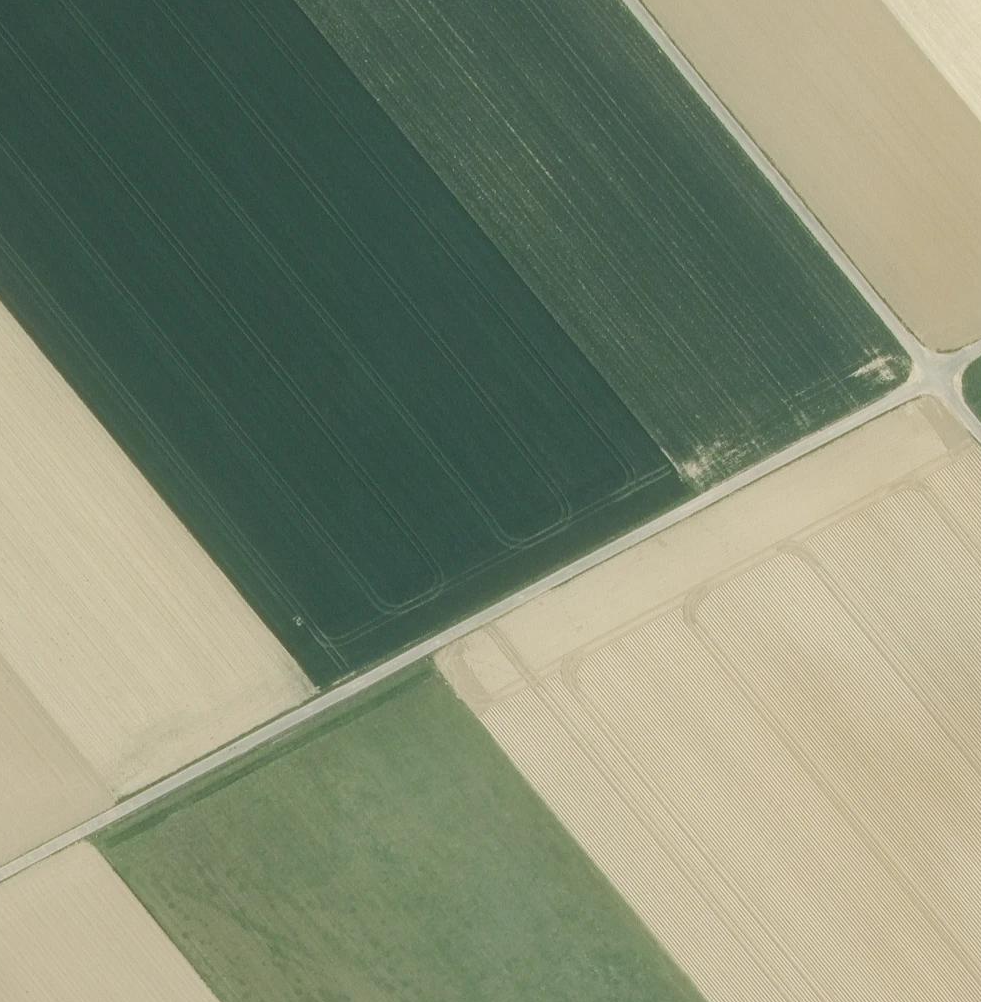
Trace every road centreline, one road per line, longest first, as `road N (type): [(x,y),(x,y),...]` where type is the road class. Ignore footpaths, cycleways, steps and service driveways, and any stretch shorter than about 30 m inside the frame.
road 1 (track): [(941,372),(0,876)]
road 2 (track): [(941,372),(635,0)]
road 3 (track): [(0,75),(125,0)]

